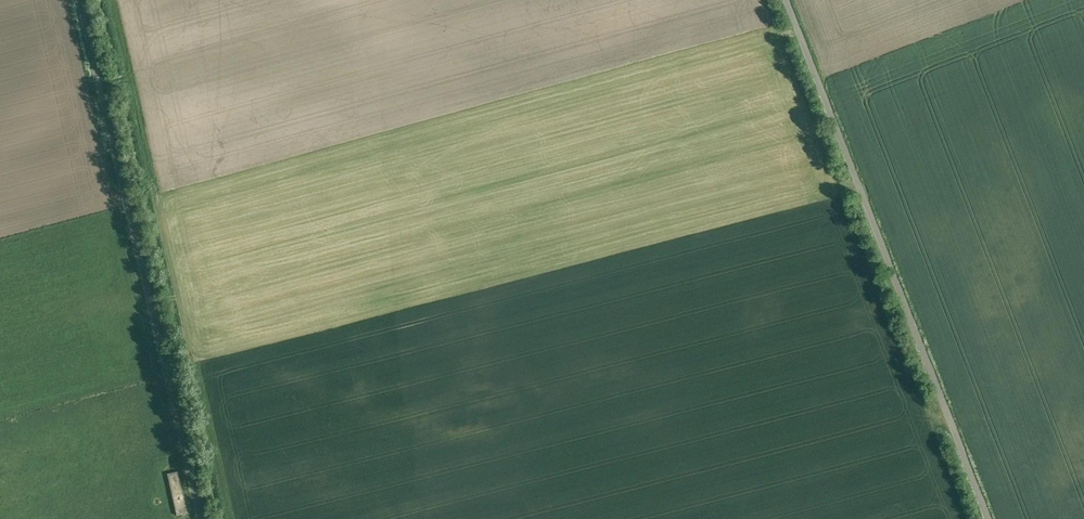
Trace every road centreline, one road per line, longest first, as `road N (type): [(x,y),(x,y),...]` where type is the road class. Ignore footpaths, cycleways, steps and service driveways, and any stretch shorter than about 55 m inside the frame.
road 1 (unclassified): [(990,518),(791,0)]
road 2 (unclassified): [(80,0),(202,518)]

